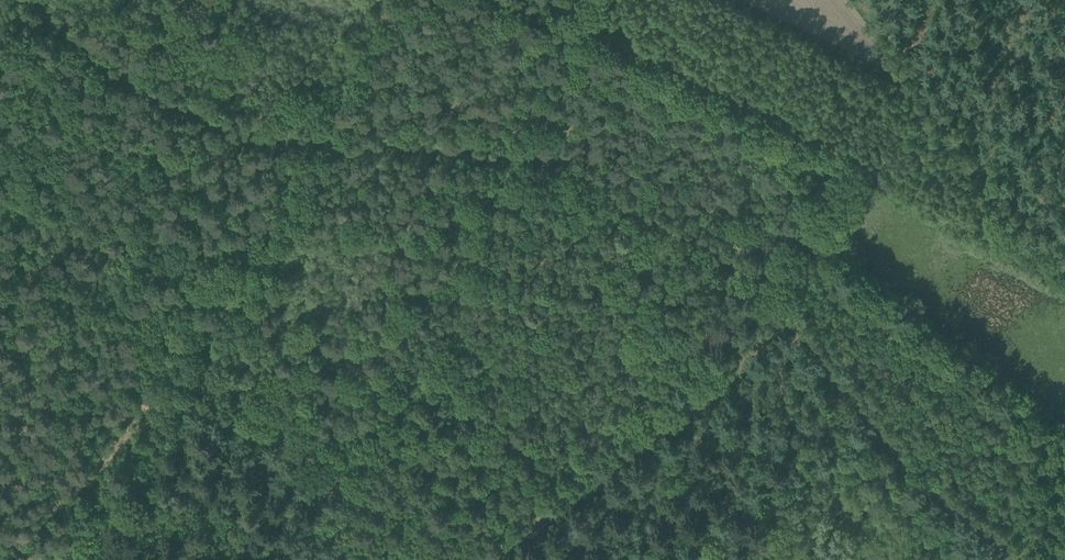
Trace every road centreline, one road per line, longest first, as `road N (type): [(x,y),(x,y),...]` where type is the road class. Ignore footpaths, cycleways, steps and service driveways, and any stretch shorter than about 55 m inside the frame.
road 1 (track): [(34,0),(111,58),(216,114),(284,133),(551,161),(680,228),(785,303)]
road 2 (track): [(785,303),(695,398),(482,559)]
road 3 (track): [(1035,559),(914,469),(785,303)]

